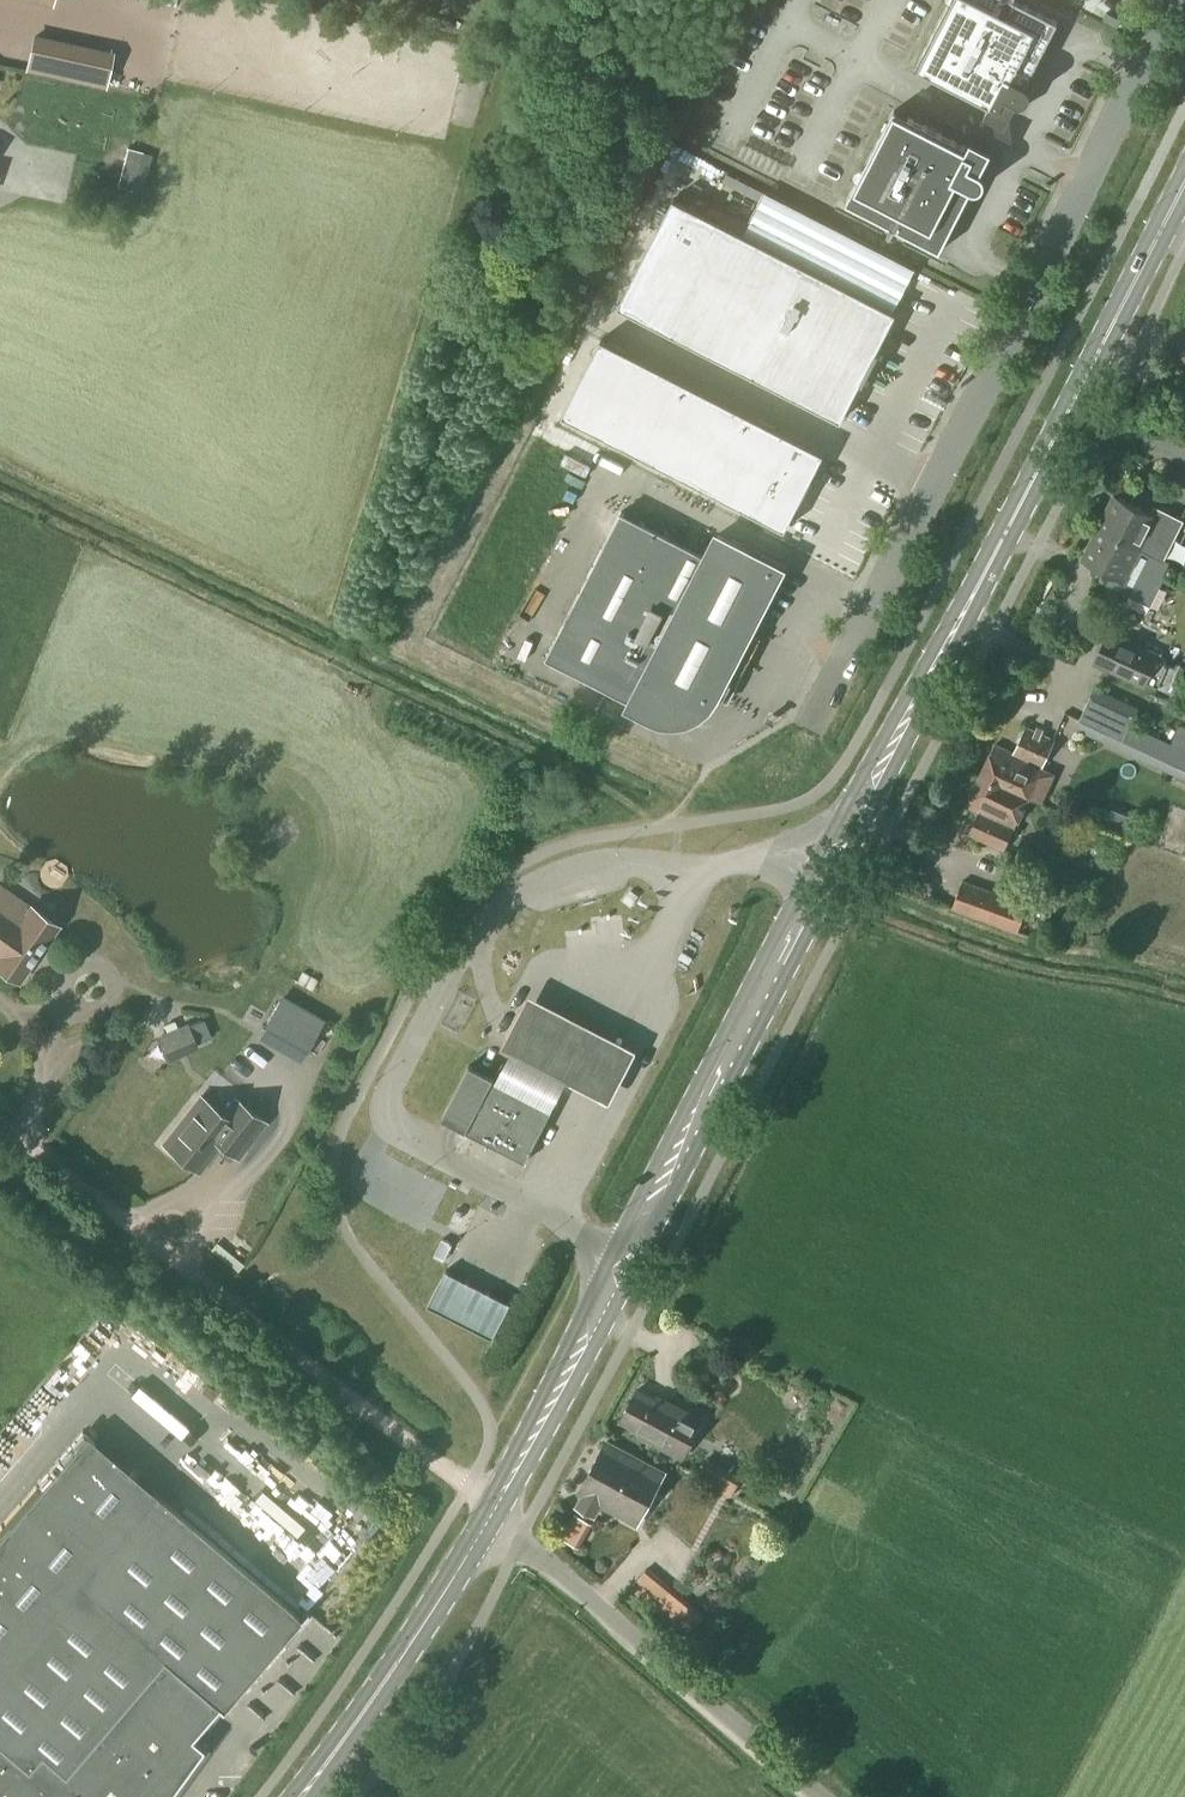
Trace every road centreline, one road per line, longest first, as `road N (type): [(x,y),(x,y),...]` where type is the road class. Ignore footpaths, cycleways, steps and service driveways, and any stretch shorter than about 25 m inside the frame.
road 1 (secondary): [(492,1514),(1169,218)]
road 2 (residential): [(809,726),(1173,0)]
road 3 (track): [(492,1514),(0,1123)]
road 4 (unclassified): [(818,1796),(492,1514)]
road 5 (secondary): [(305,1796),(492,1514)]
road 6 (residential): [(540,0),(455,285)]

